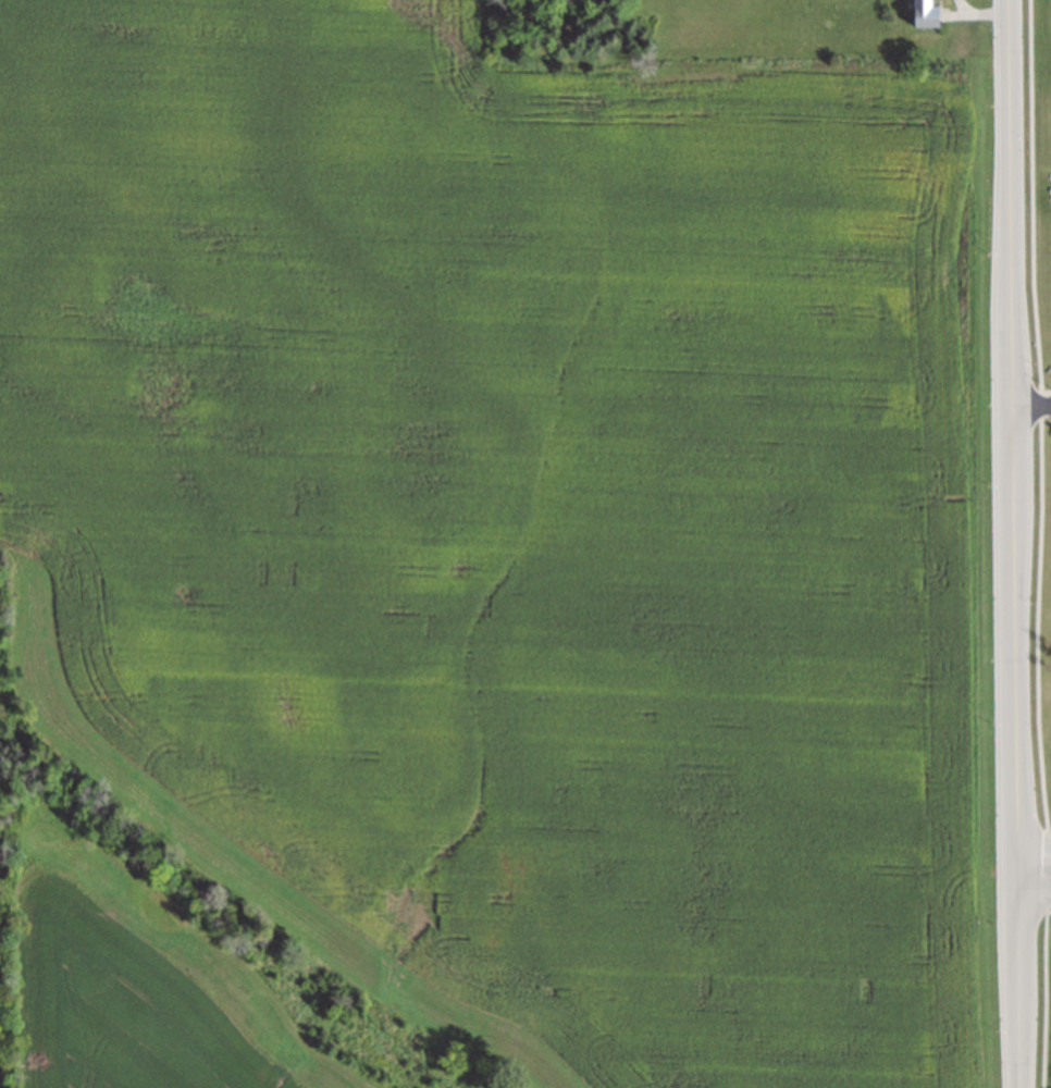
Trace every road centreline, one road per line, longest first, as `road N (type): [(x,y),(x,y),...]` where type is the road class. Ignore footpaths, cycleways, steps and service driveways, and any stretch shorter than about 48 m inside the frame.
road 1 (secondary): [(1011,0),(1023,1087)]

